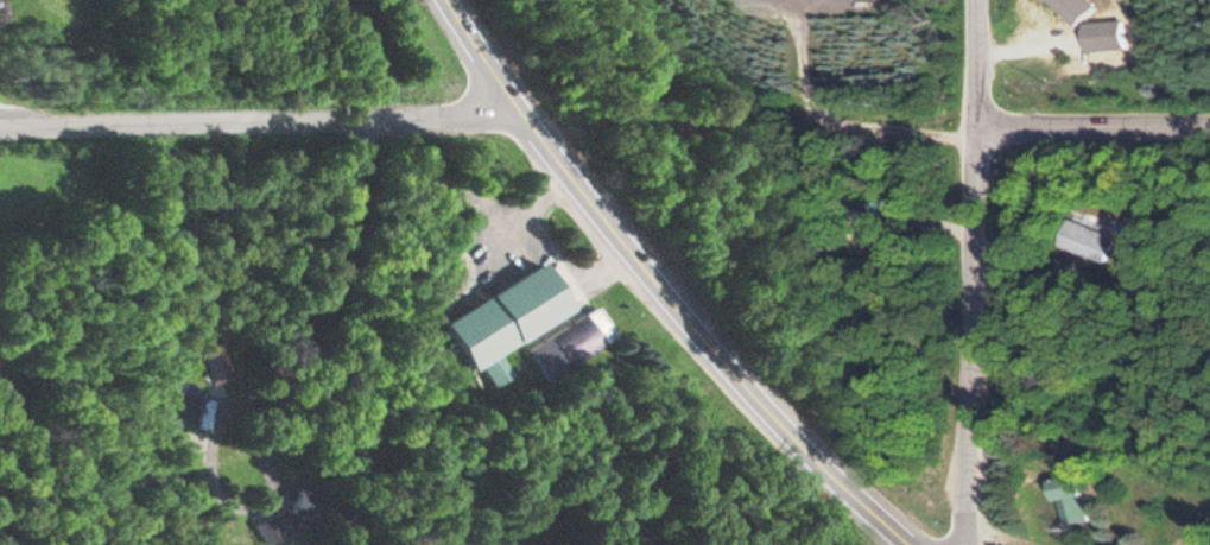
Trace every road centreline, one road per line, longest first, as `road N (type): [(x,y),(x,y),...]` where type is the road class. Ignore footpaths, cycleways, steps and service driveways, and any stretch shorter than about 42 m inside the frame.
road 1 (primary): [(916,544),(785,424),(655,275),(517,102),(449,0)]
road 2 (residential): [(970,544),(982,0)]
road 3 (residential): [(0,122),(452,114),(517,102)]
road 4 (residential): [(1209,125),(977,122)]

